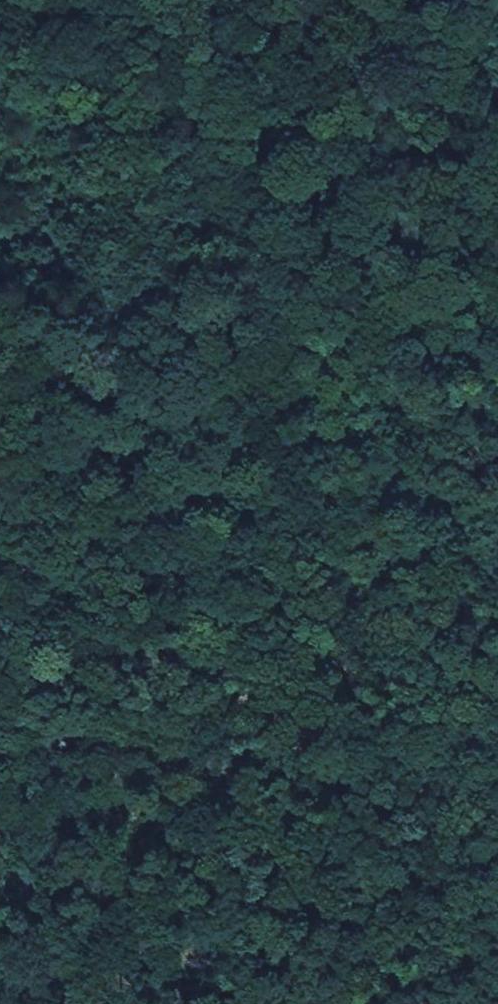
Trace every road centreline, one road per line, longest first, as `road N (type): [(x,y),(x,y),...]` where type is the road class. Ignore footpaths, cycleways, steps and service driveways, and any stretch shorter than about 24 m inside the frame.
road 1 (track): [(497,627),(0,750)]

